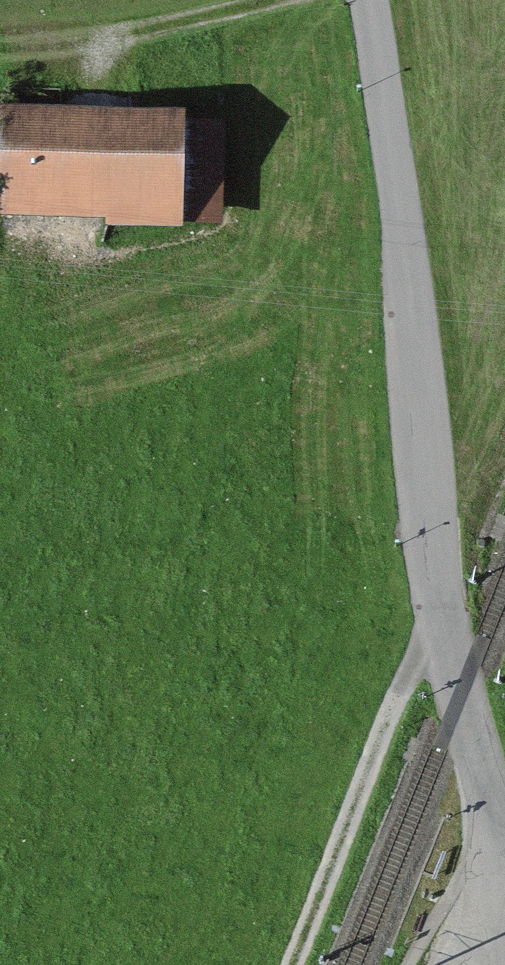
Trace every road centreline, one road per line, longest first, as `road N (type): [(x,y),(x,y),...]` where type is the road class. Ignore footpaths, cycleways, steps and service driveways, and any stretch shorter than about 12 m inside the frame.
road 1 (residential): [(504,878),(444,613),(405,218),(371,0)]
road 2 (track): [(290,964),(415,657),(444,613)]
road 3 (track): [(272,0),(66,46)]

